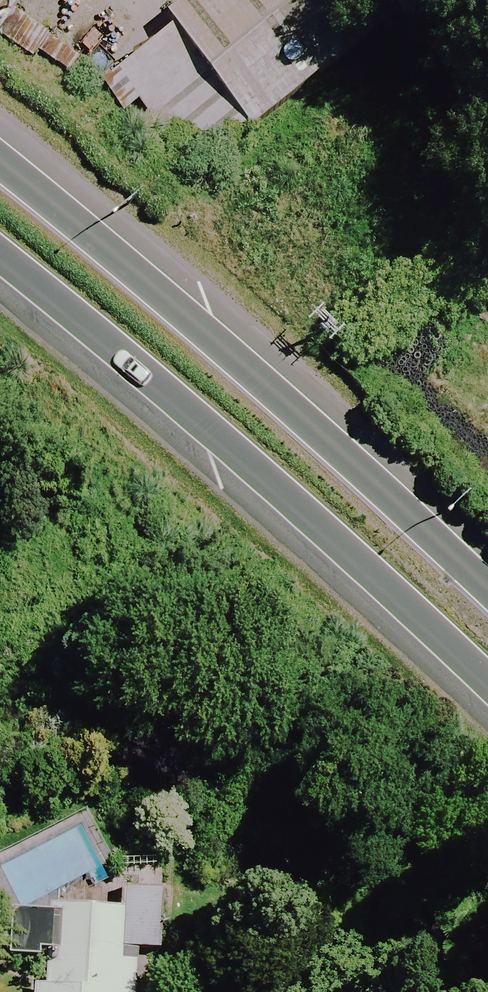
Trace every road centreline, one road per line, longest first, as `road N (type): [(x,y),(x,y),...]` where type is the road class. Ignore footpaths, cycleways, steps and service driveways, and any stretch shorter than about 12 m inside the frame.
road 1 (trunk): [(0,159),(367,473),(487,589)]
road 2 (trunk): [(487,704),(165,410),(0,280)]

